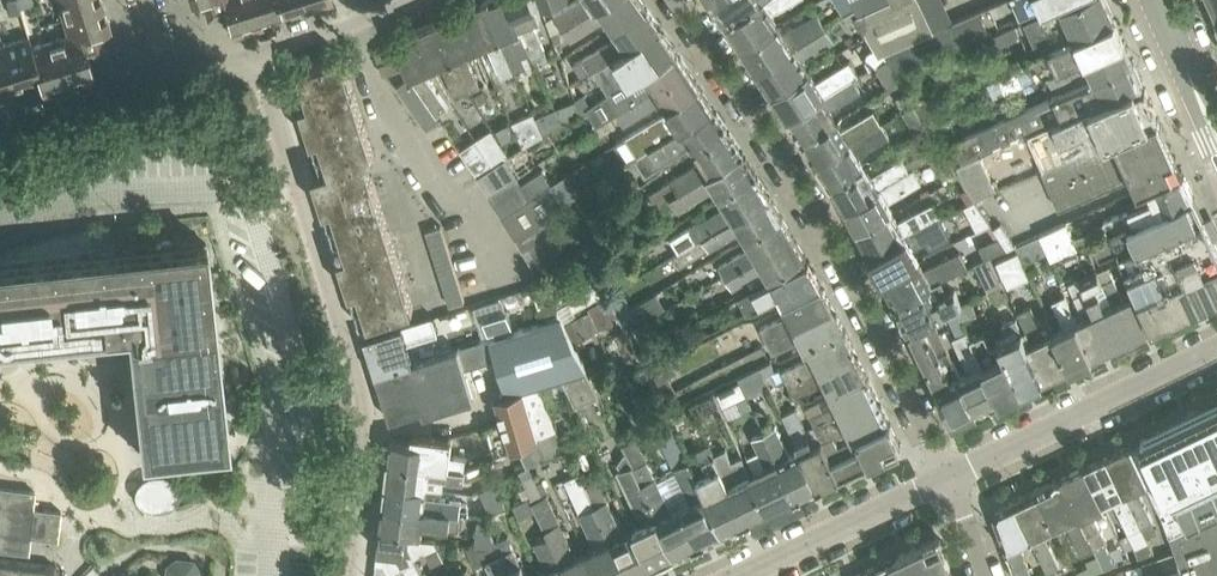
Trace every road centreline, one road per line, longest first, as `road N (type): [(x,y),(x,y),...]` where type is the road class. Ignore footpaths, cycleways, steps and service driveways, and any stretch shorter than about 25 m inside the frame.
road 1 (residential): [(677,0),(865,297),(950,477)]
road 2 (residential): [(345,575),(360,437),(356,394),(249,50)]
road 3 (residential): [(950,477),(1216,354)]
road 4 (residential): [(739,575),(950,477)]
road 5 (residential): [(0,126),(162,75)]
road 6 (residential): [(249,50),(402,0)]
road 7 (tertiary): [(1216,138),(1156,0)]

